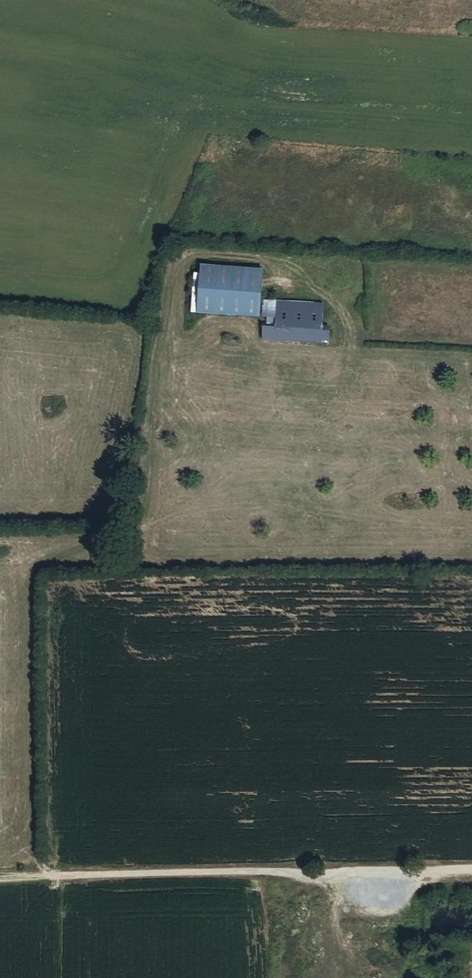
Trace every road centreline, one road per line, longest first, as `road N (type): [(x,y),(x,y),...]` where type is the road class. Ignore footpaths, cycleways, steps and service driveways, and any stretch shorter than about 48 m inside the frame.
road 1 (track): [(0,878),(277,872)]
road 2 (unclassified): [(277,872),(471,869)]

